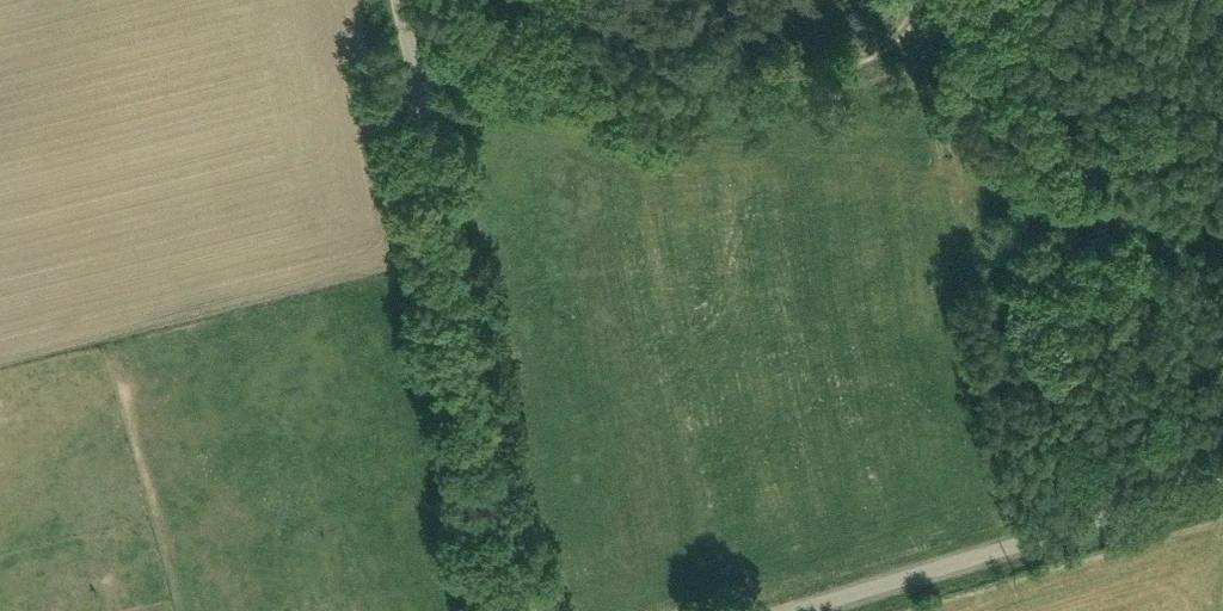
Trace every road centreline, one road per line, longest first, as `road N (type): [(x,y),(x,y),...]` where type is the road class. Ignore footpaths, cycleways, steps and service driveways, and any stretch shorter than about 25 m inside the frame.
road 1 (residential): [(540,610),(406,0)]
road 2 (residential): [(796,610),(1222,485)]

